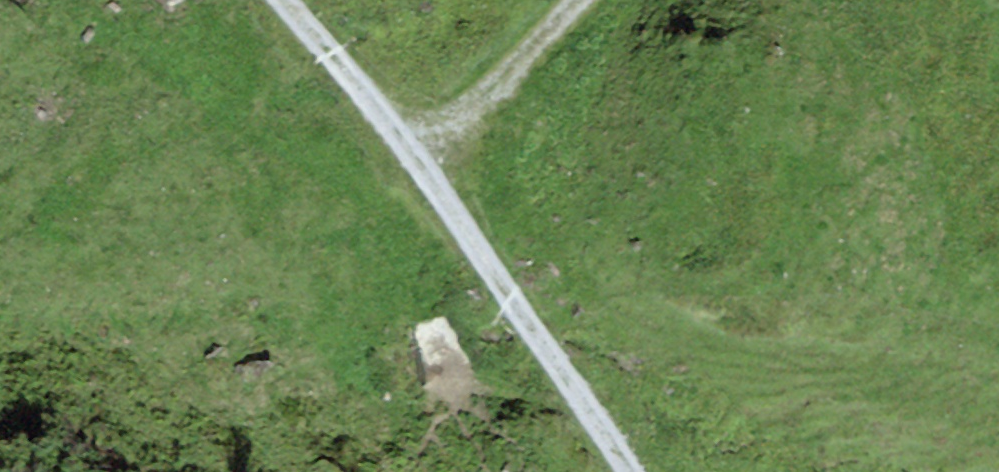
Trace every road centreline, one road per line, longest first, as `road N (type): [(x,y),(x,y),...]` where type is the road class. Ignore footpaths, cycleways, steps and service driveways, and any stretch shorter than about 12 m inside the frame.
road 1 (track): [(279,0),(412,154),(632,471)]
road 2 (track): [(412,154),(579,0)]

